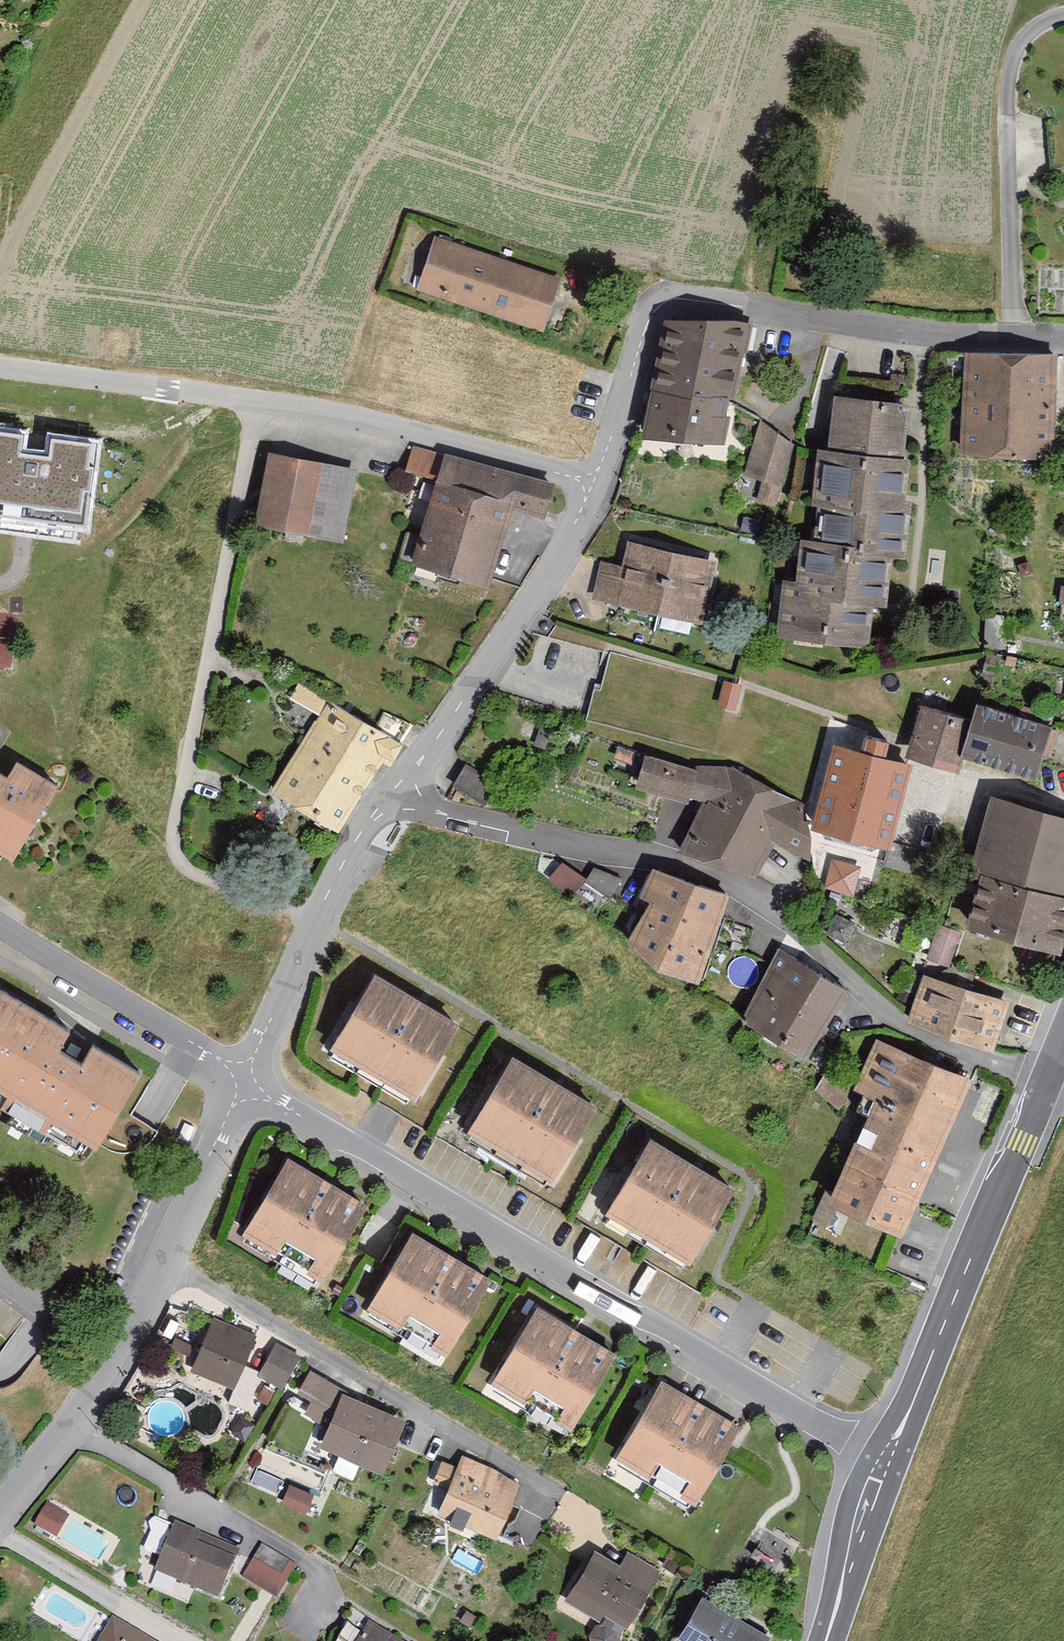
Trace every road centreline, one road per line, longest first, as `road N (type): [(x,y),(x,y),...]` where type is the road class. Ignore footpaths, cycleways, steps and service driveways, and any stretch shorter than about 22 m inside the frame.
road 1 (residential): [(245,1080),(890,1471)]
road 2 (residential): [(1044,1092),(911,1028),(779,916),(691,865),(381,801)]
road 3 (track): [(316,920),(203,876),(173,851),(250,395)]
road 4 (residential): [(608,461),(250,395),(0,364)]
road 5 (residential): [(1063,340),(924,334),(681,300),(661,304),(646,322),(608,461)]
road 6 (residential): [(608,461),(530,605),(427,752),(381,801)]
road 7 (tertiary): [(1044,1092),(890,1471)]
road 8 (residential): [(381,801),(321,907),(245,1080)]
road 9 (residential): [(245,1080),(108,1357)]
road 10 (residential): [(0,925),(245,1080)]
road 11 (residential): [(108,1357),(0,1504)]
road 12 (tertiary): [(890,1471),(828,1640)]
road 13 (residential): [(108,1357),(0,1287)]

